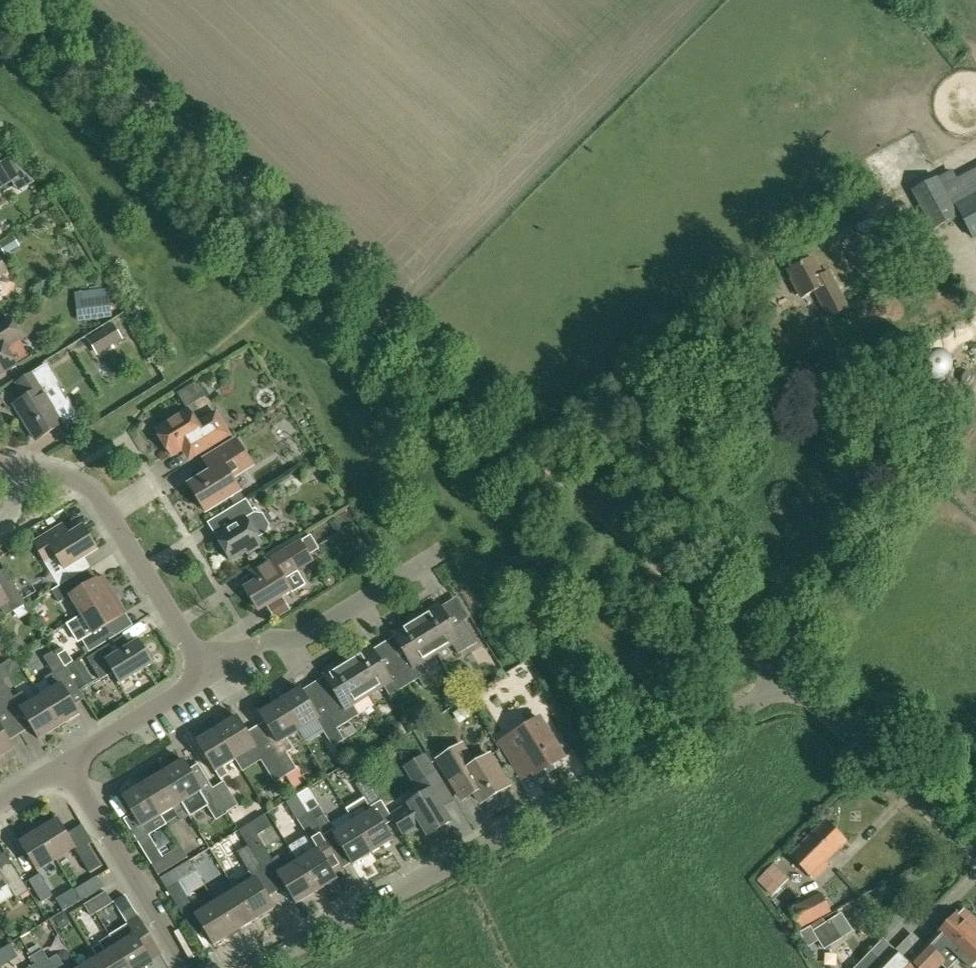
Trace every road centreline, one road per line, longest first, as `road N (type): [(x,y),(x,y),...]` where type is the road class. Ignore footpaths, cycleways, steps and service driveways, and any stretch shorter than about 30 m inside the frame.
road 1 (unclassified): [(785,678),(41,0)]
road 2 (residential): [(247,967),(785,678)]
road 3 (residential): [(208,669),(92,490),(23,470)]
road 4 (unclassified): [(975,852),(785,678)]
road 5 (residential): [(208,669),(265,639),(300,637),(431,555)]
road 6 (residential): [(187,967),(63,764)]
road 7 (residential): [(63,764),(208,669)]

